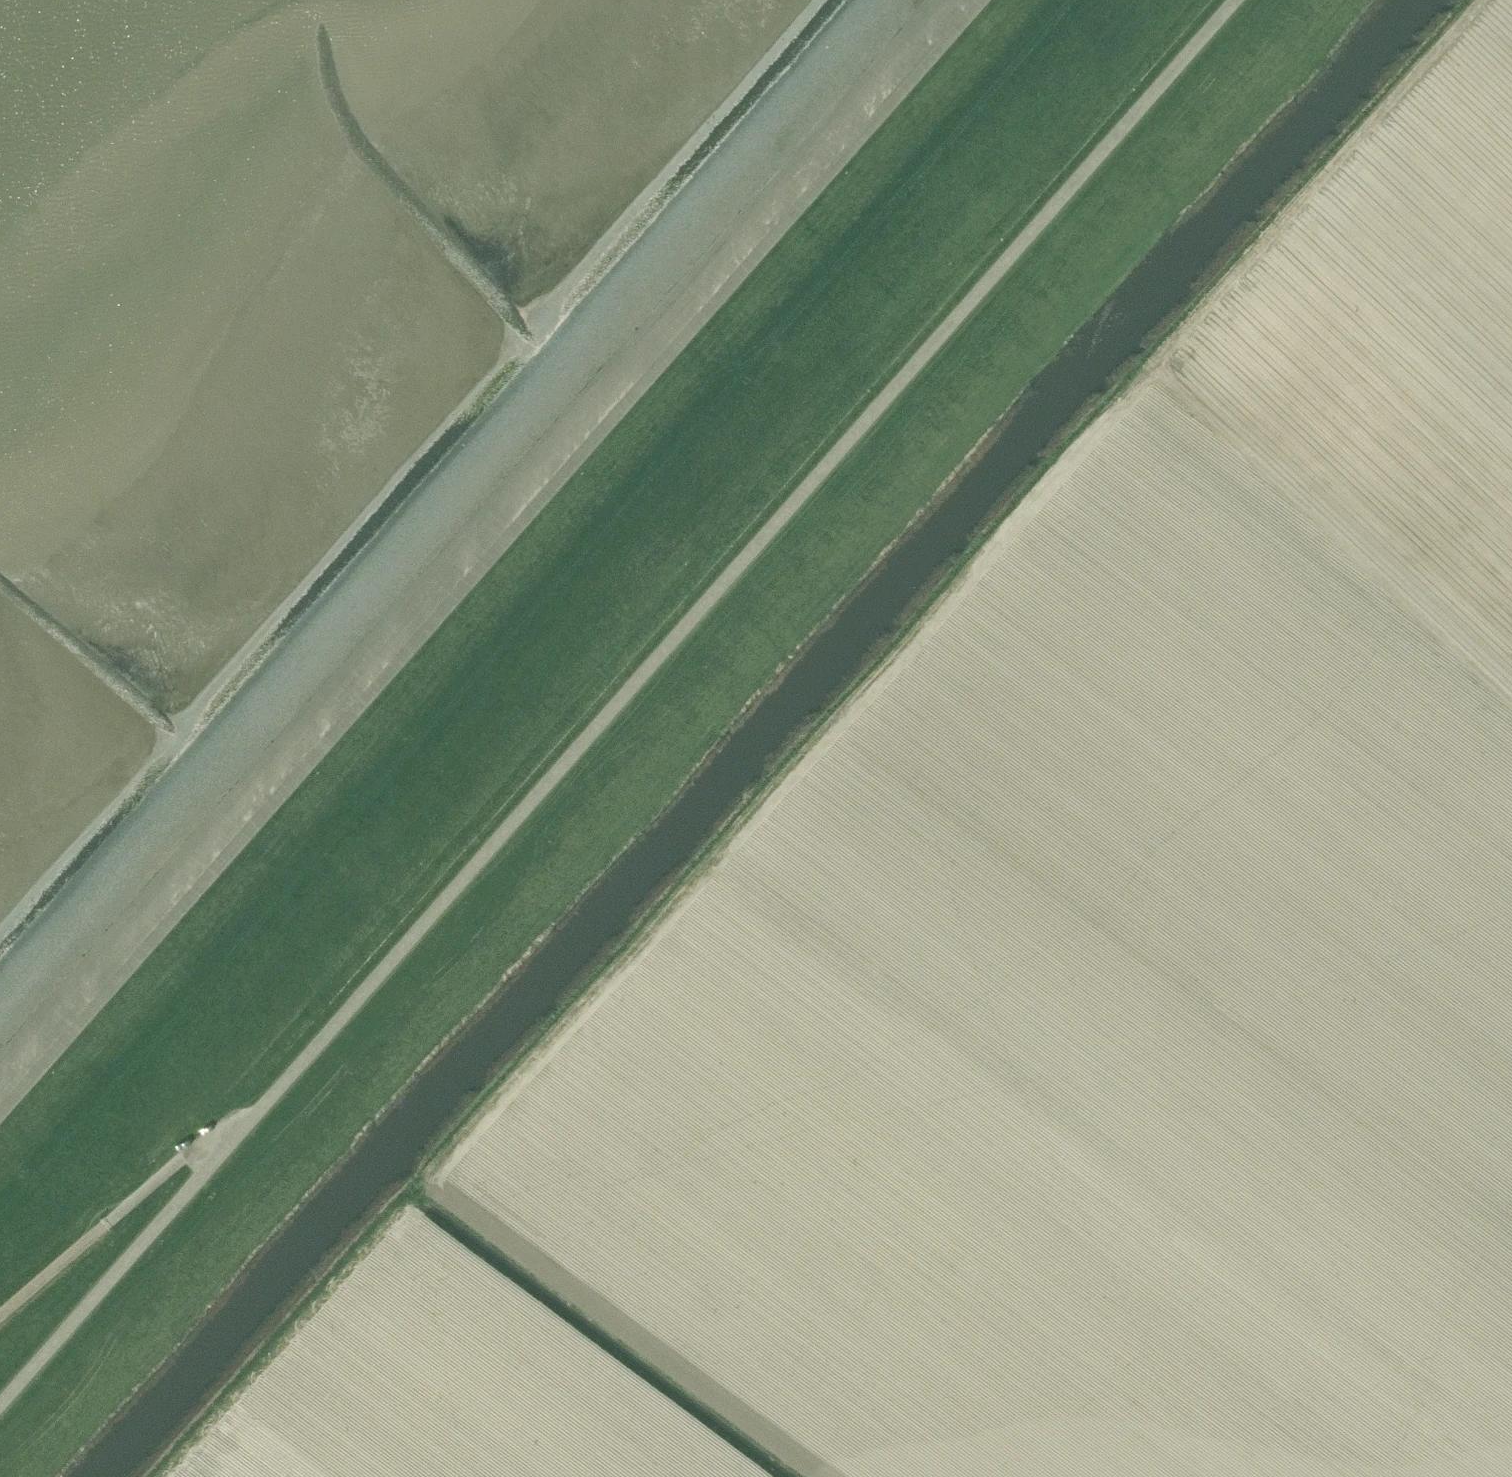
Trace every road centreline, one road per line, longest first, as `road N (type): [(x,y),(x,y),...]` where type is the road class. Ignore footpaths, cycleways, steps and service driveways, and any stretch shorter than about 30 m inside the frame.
road 1 (unclassified): [(228,1148),(1240,0)]
road 2 (unclassified): [(0,1405),(228,1148)]
road 3 (unclassified): [(228,1148),(196,1153),(0,1319)]

